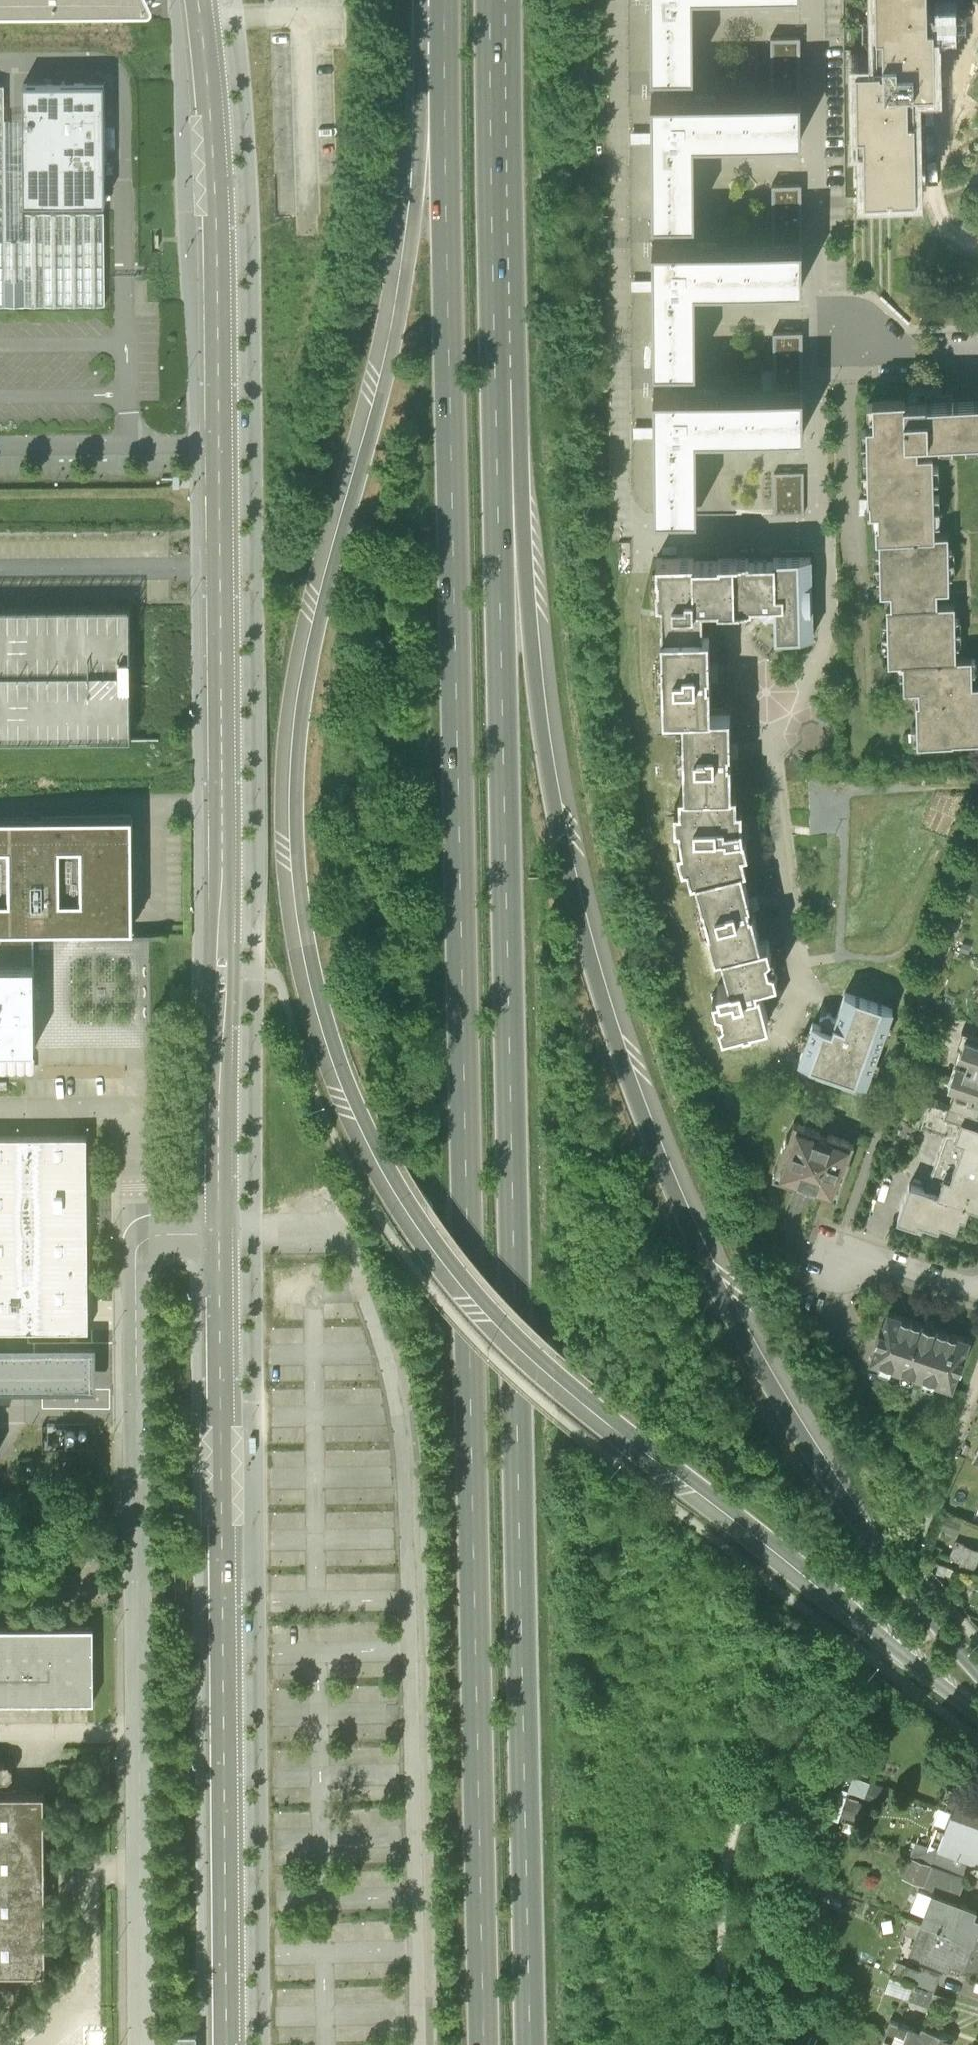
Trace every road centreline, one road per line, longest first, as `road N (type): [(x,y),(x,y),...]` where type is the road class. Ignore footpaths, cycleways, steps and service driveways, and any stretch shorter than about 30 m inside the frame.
road 1 (trunk): [(440,0),(484,2044)]
road 2 (trunk): [(438,0),(392,344),(299,734),(293,829),(322,1030),(387,1180),(498,1326),(977,1713)]
road 3 (trunk): [(532,2044),(493,254)]
road 4 (trunk): [(977,1669),(825,1478),(711,1269),(617,1039),(544,743),(493,254)]
road 5 (unclassified): [(219,1236),(152,1237),(136,1251),(140,2044)]
road 6 (tertiary): [(197,0),(215,185),(222,848)]
road 7 (tertiary): [(219,1236),(227,2044)]
road 8 (tertiary): [(219,1114),(234,977),(222,848)]
road 9 (tertiary): [(222,848),(208,977),(219,1114)]
road 10 (trunk): [(493,254),(494,0)]
road 11 (residential): [(977,1291),(881,1257),(838,1257)]
road 12 (residential): [(977,353),(876,347),(843,329)]
road 13 (tertiary): [(219,1114),(219,1236)]

